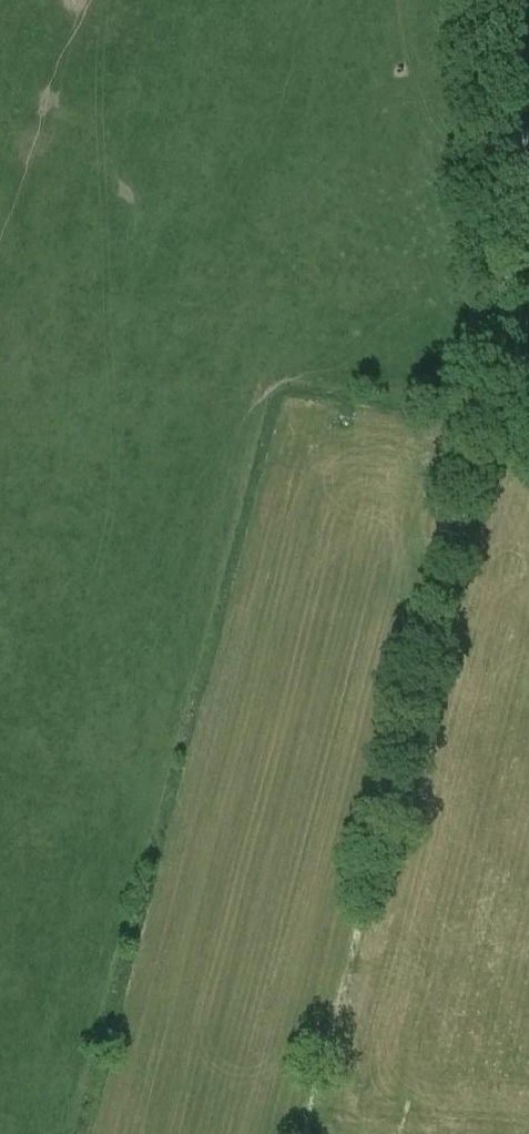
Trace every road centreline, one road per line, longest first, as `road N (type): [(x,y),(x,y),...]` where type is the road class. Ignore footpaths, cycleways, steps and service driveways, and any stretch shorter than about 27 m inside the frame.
road 1 (unclassified): [(486,0),(510,355),(528,388)]

